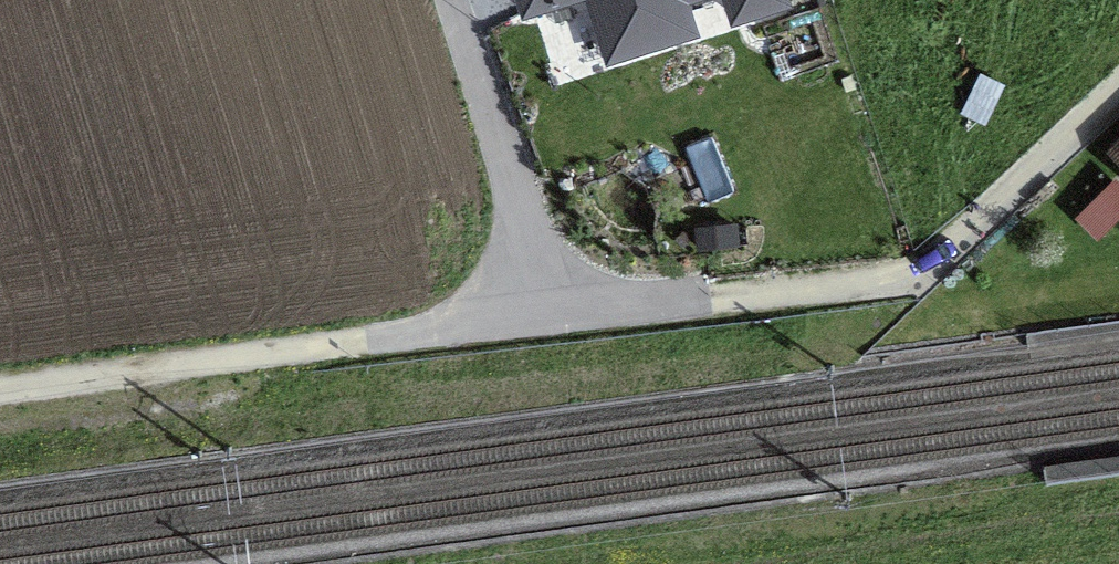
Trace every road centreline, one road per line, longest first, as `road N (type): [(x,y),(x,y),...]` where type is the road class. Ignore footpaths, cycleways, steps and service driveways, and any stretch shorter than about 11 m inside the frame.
road 1 (track): [(0,387),(530,313)]
road 2 (residential): [(530,313),(918,276)]
road 3 (residential): [(530,313),(507,198),(445,0)]
road 4 (residential): [(1118,88),(918,276)]

